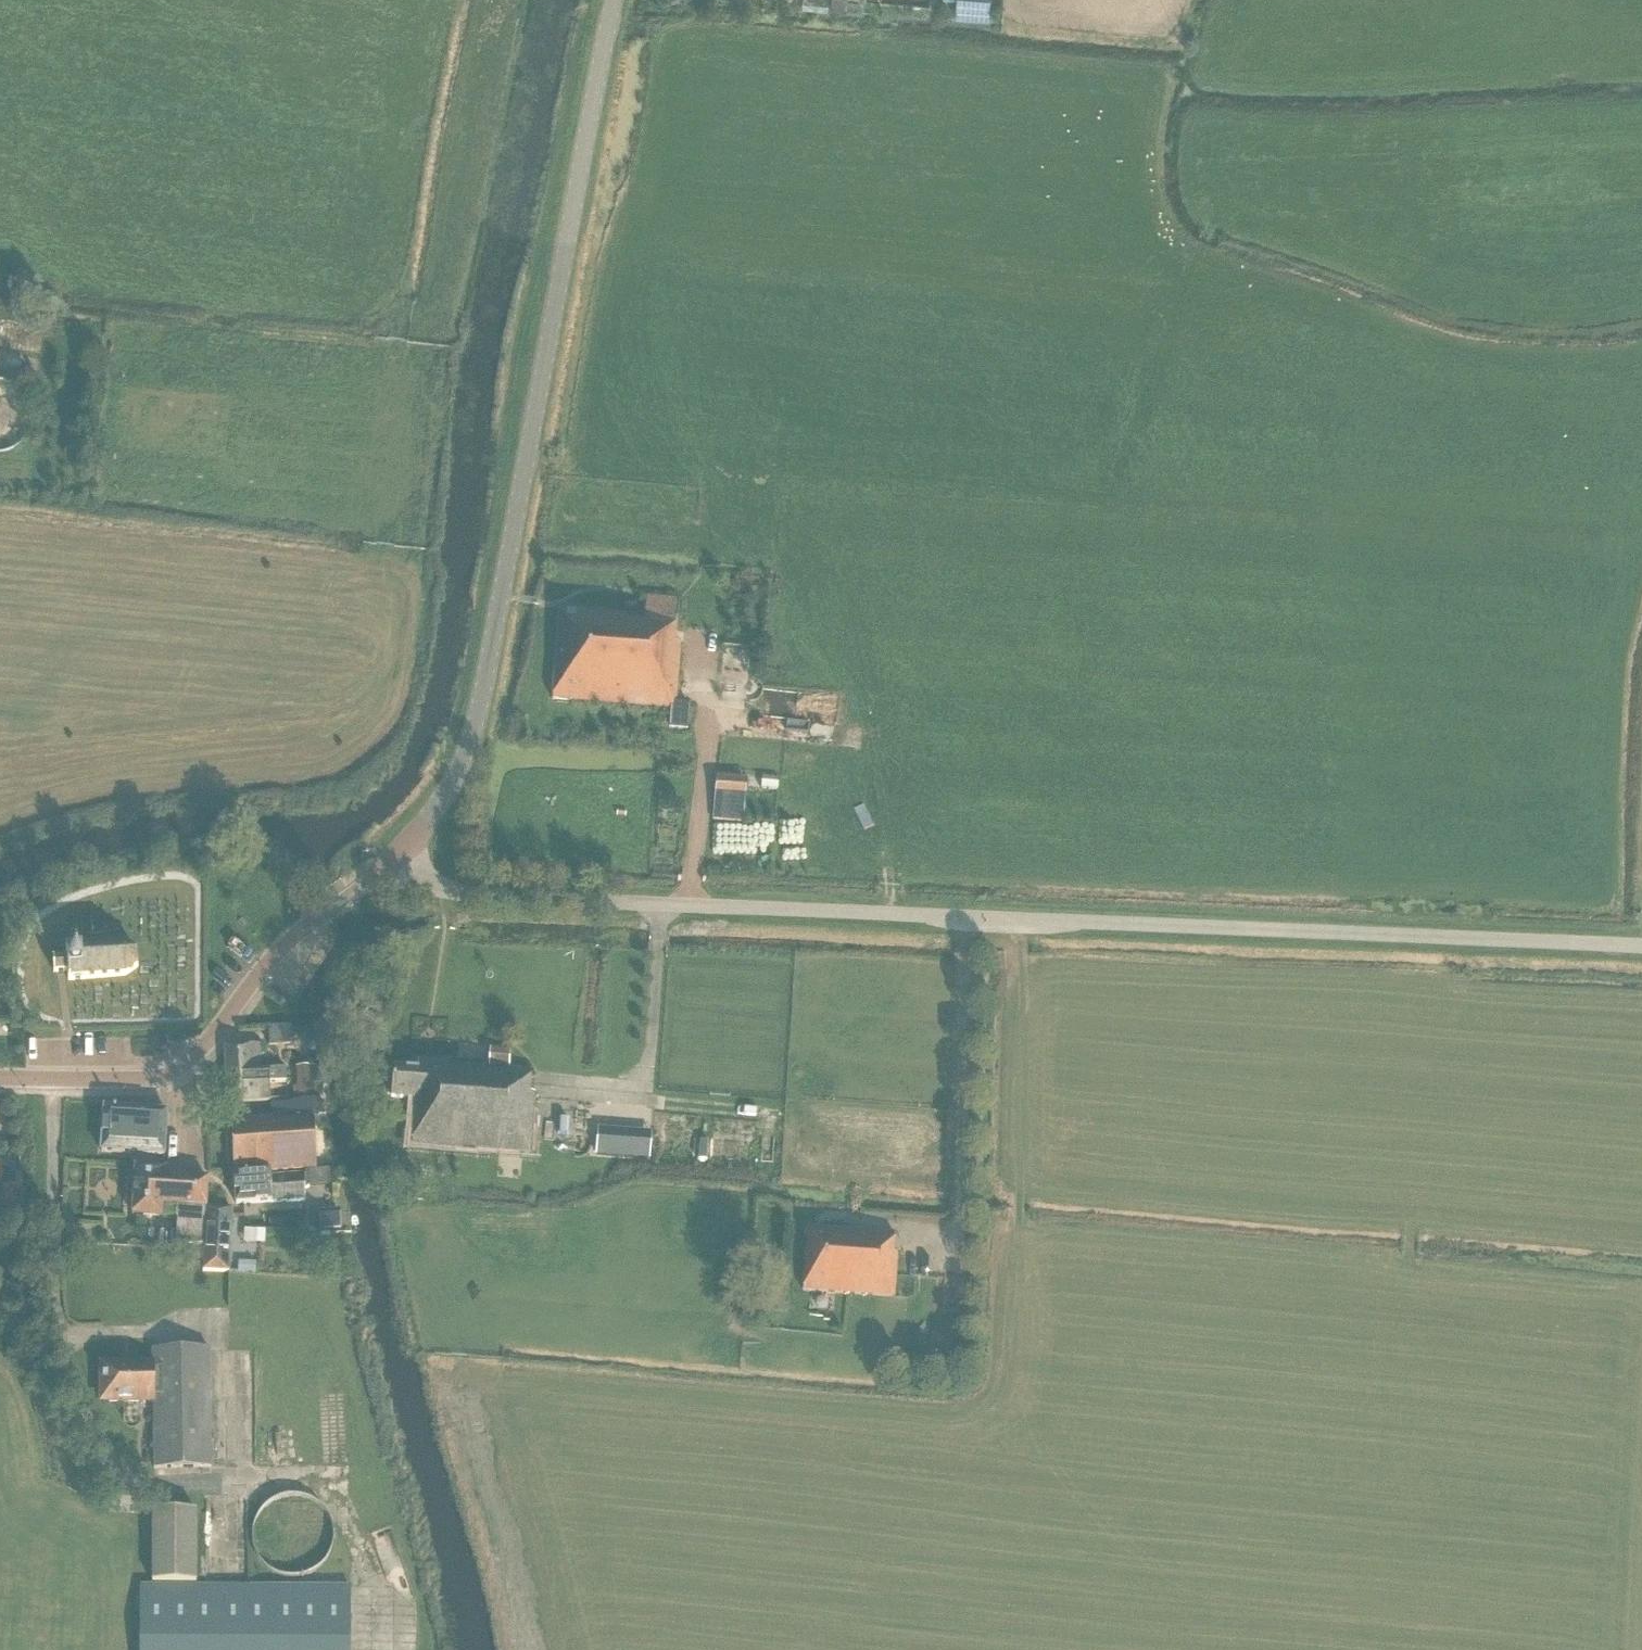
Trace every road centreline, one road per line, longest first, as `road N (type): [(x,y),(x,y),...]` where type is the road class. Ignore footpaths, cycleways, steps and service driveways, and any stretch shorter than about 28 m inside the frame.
road 1 (tertiary): [(401,853),(431,886),(485,895),(1641,946)]
road 2 (tertiary): [(401,853),(452,783),(472,733),(613,0)]
road 3 (tertiary): [(0,1078),(173,1073),(293,937),(401,853)]

